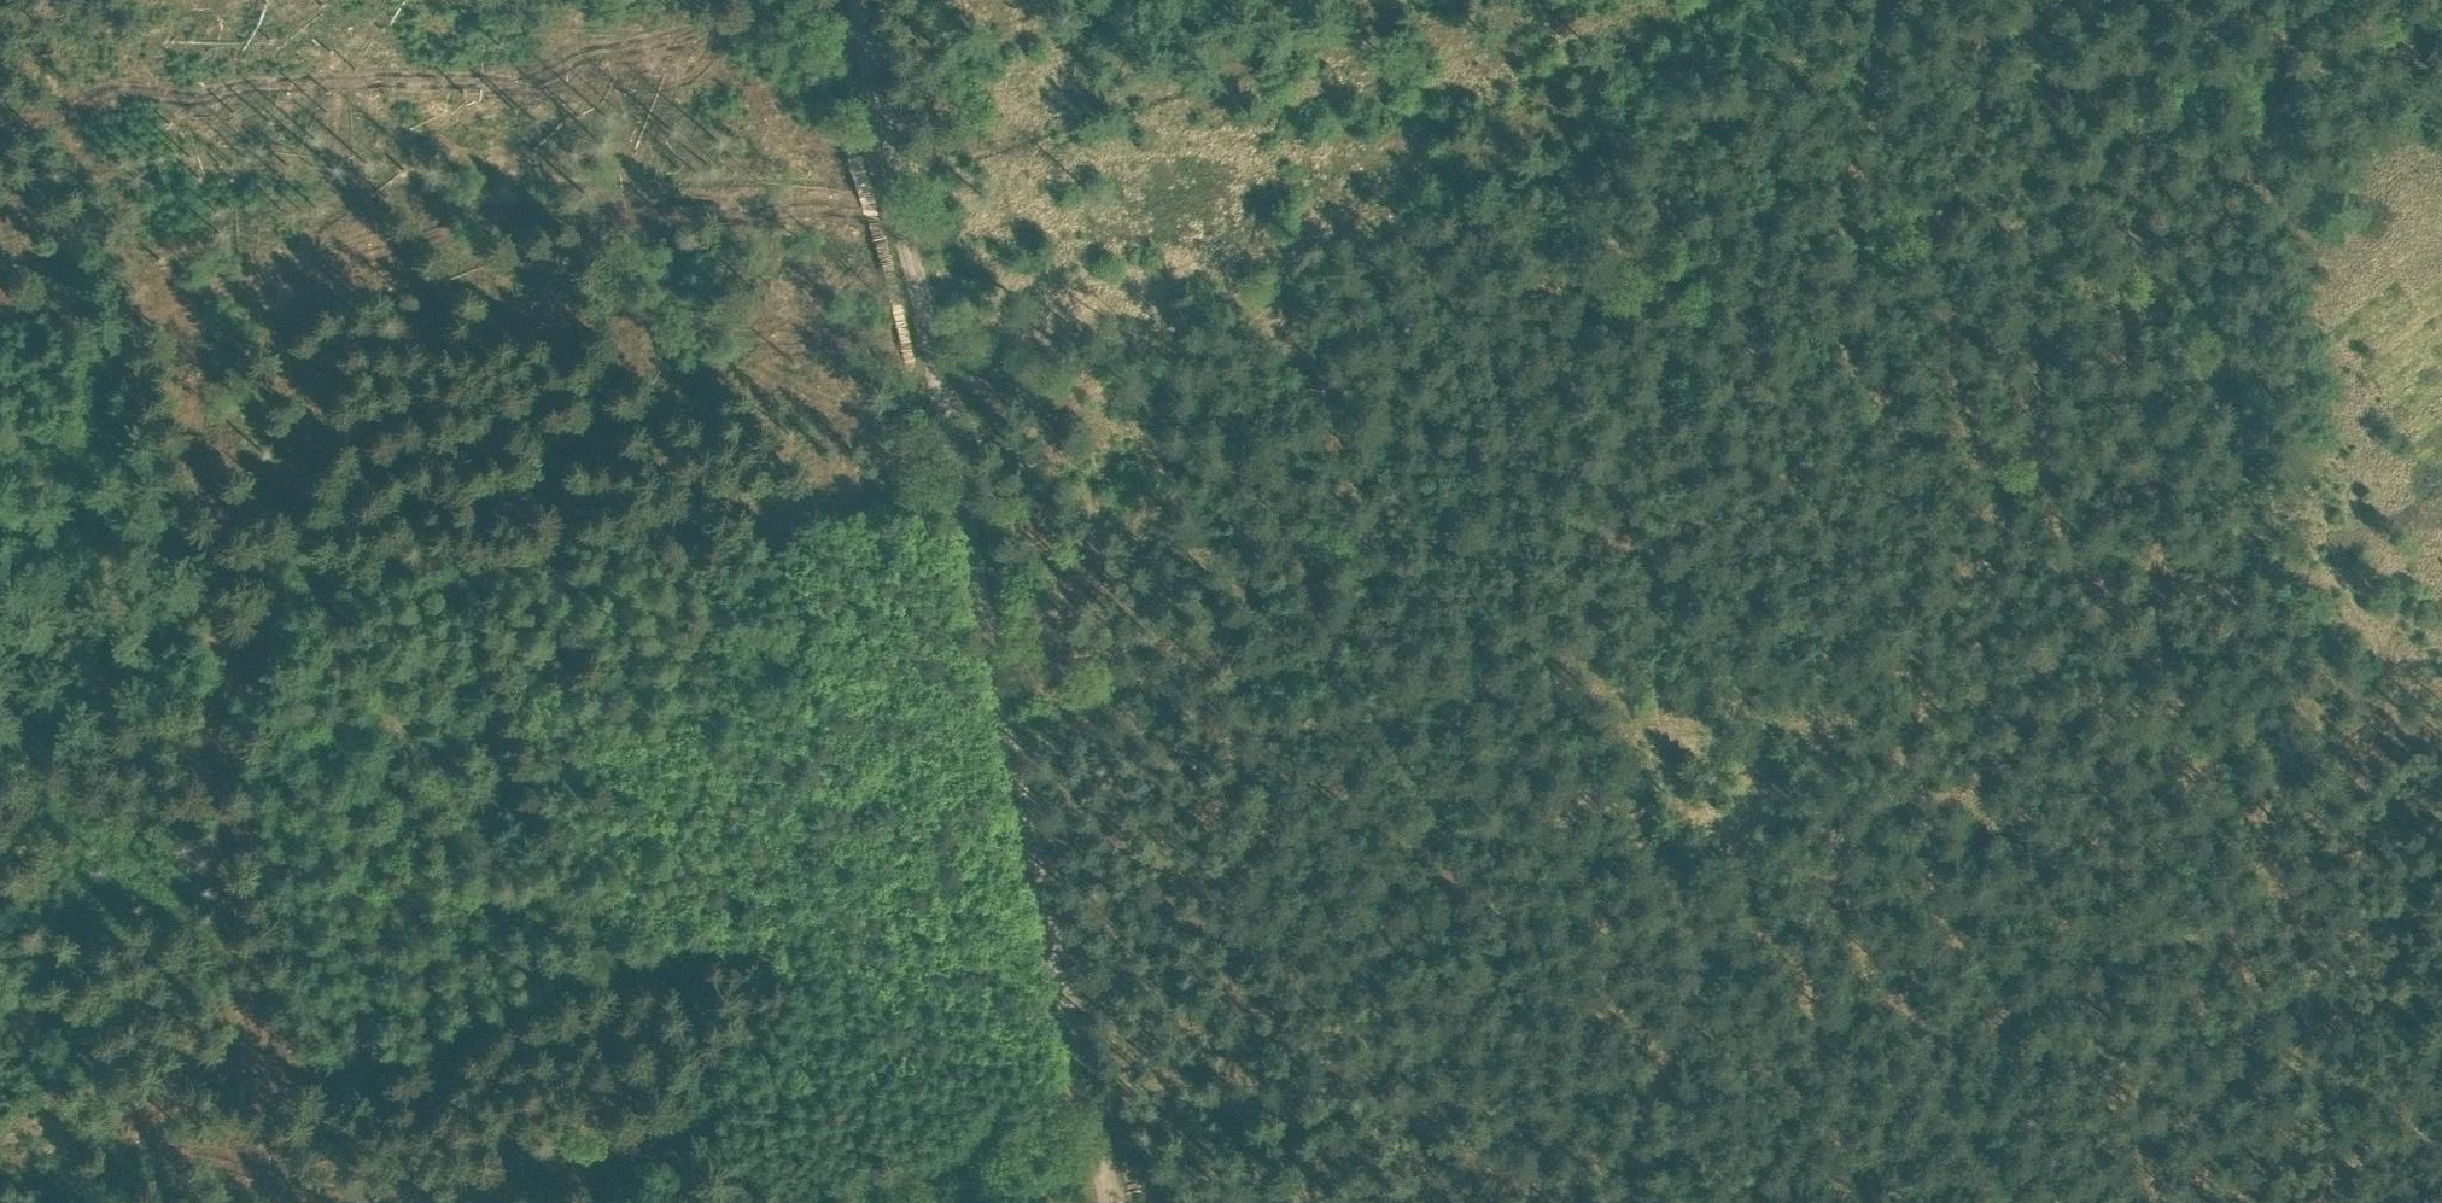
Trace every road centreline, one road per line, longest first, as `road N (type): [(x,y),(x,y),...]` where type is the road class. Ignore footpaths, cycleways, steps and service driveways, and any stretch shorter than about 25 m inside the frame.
road 1 (track): [(856,0),(1116,1202)]

